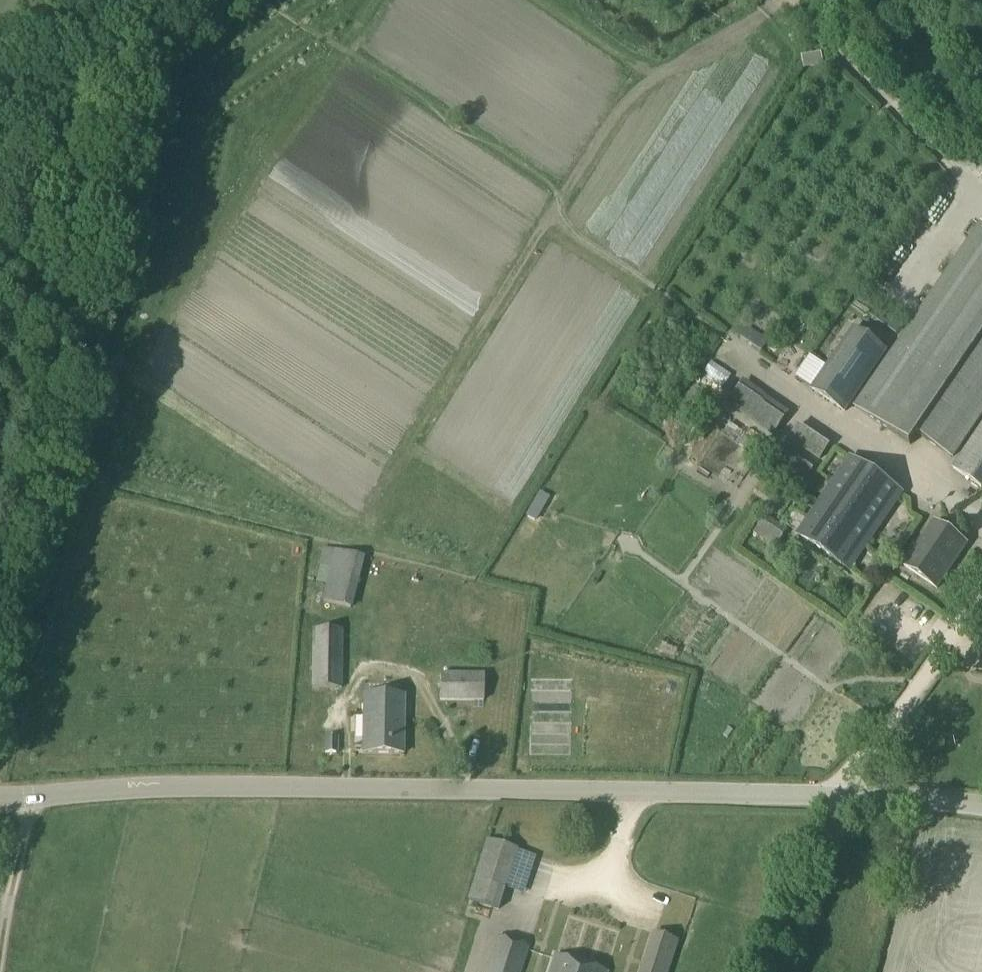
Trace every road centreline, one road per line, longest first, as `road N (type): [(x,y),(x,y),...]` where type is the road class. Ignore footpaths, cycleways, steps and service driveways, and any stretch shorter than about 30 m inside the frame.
road 1 (unclassified): [(981,806),(834,795),(238,787),(0,800)]
road 2 (track): [(0,149),(206,0)]
road 3 (track): [(0,94),(126,0)]
road 4 (track): [(0,928),(30,797)]
road 5 (track): [(788,0),(880,92)]

